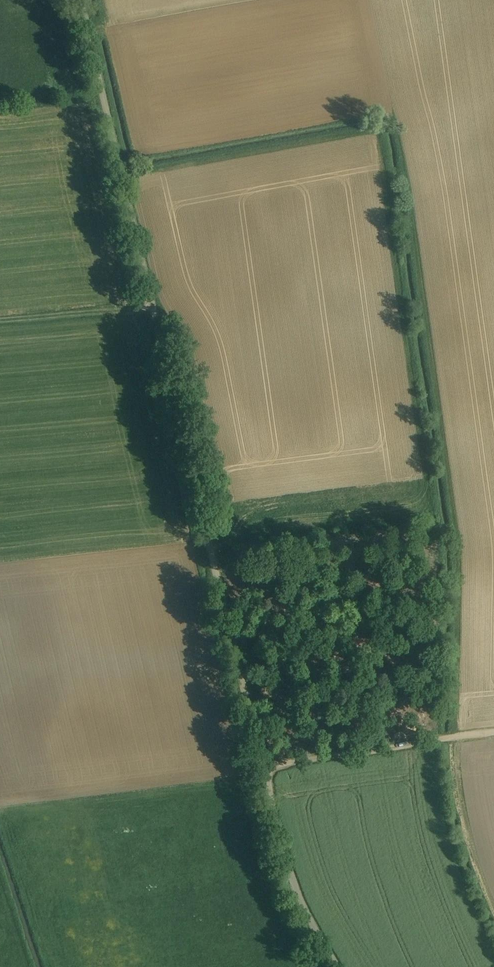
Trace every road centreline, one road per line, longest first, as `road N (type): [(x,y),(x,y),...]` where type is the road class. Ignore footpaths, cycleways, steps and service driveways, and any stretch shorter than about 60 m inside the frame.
road 1 (track): [(338,966),(289,864),(79,0)]
road 2 (track): [(264,769),(493,733)]
road 3 (track): [(152,307),(0,322)]

